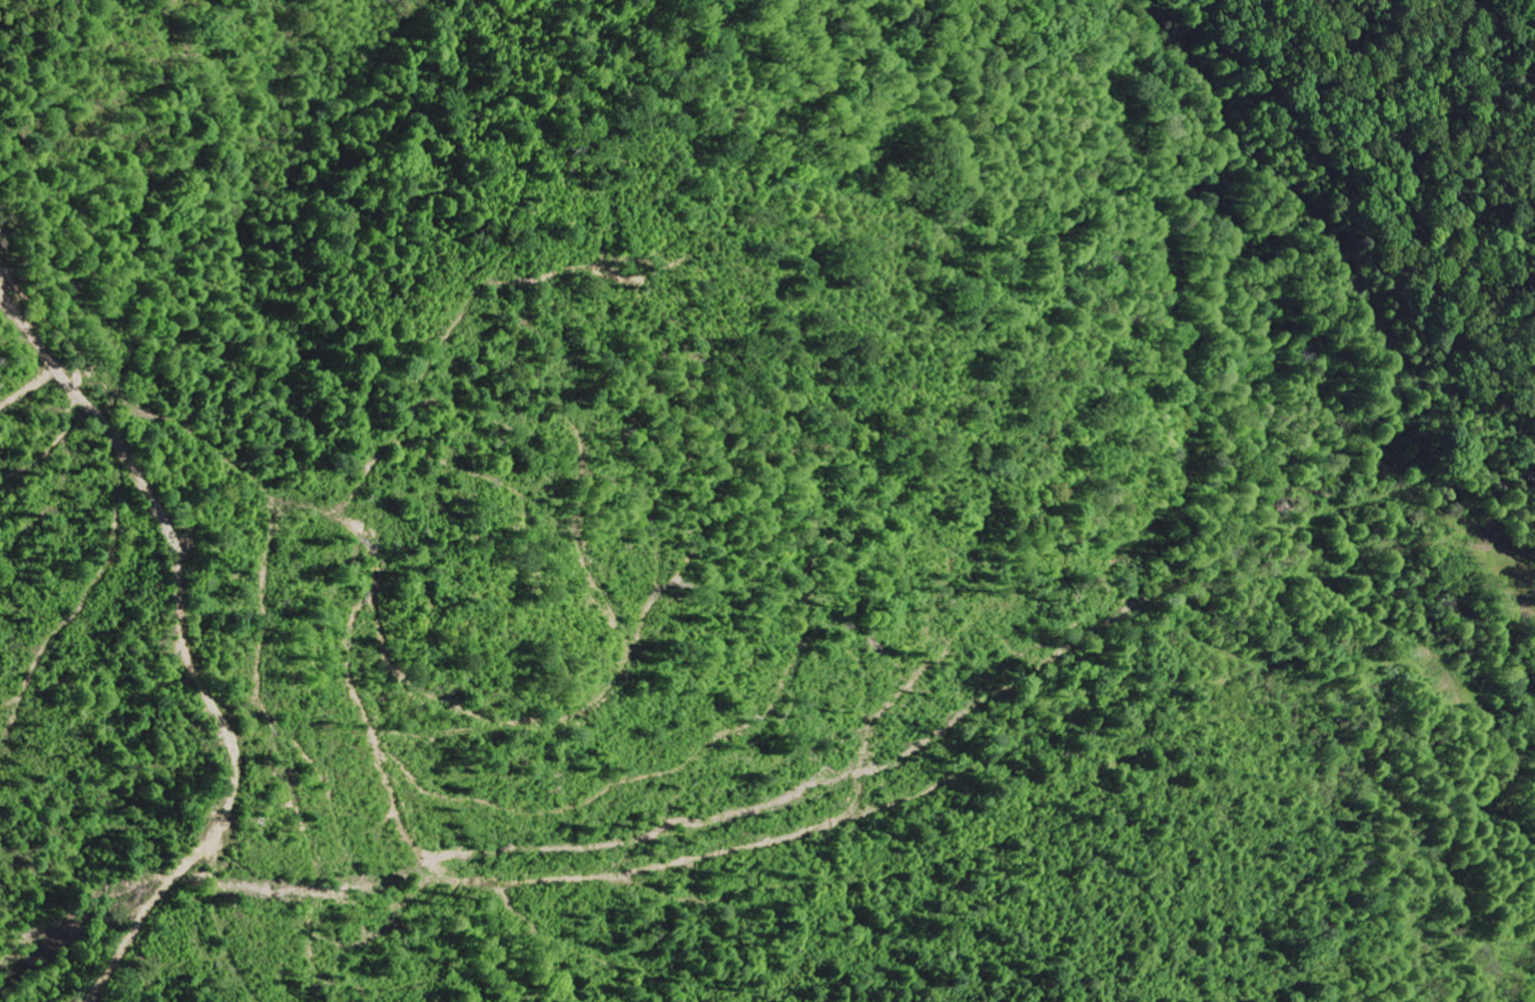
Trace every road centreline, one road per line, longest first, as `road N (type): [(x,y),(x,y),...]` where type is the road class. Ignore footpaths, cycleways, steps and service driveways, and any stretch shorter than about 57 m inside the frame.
road 1 (residential): [(1534,512),(1432,413),(1311,214),(1236,143),(1208,86),(1150,6)]

